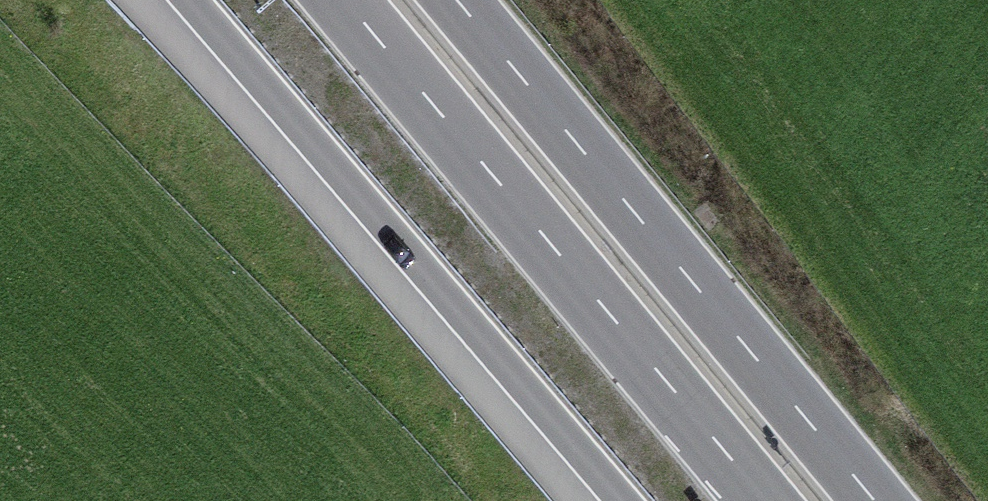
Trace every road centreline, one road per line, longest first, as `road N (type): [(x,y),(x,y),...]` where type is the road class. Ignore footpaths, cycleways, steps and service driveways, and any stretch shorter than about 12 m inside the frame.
road 1 (motorway): [(166,0),(603,500)]
road 2 (motorway): [(875,500),(456,0)]
road 3 (motorway): [(343,0),(761,500)]

